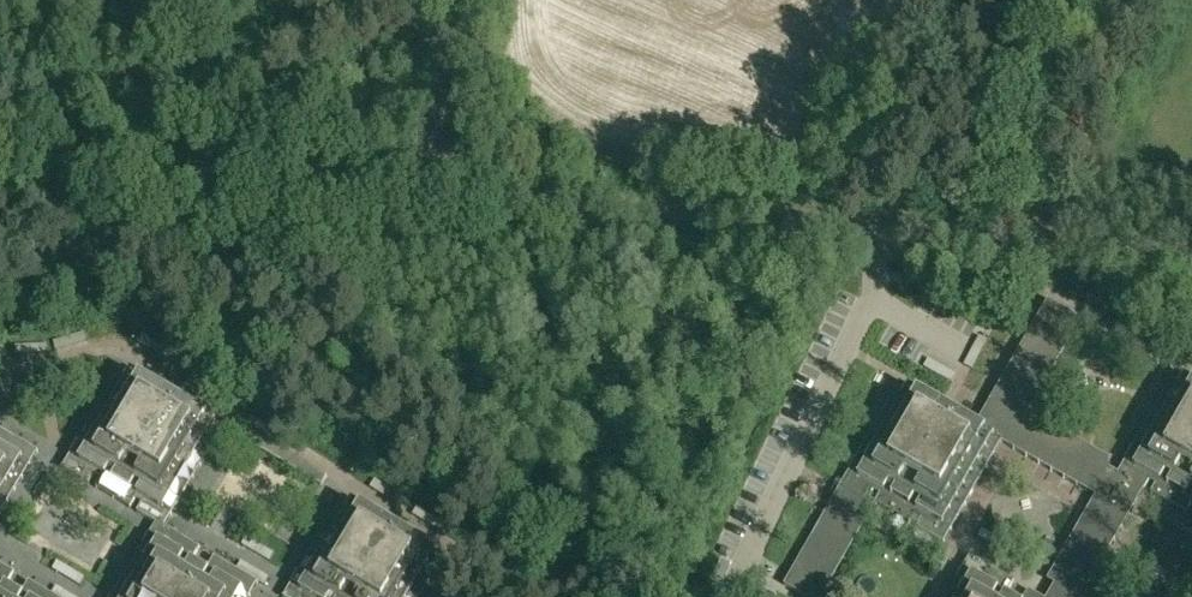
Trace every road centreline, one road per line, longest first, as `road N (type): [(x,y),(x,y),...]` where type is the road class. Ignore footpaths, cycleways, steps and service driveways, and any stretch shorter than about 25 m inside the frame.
road 1 (unclassified): [(1191,245),(161,181),(0,206)]

